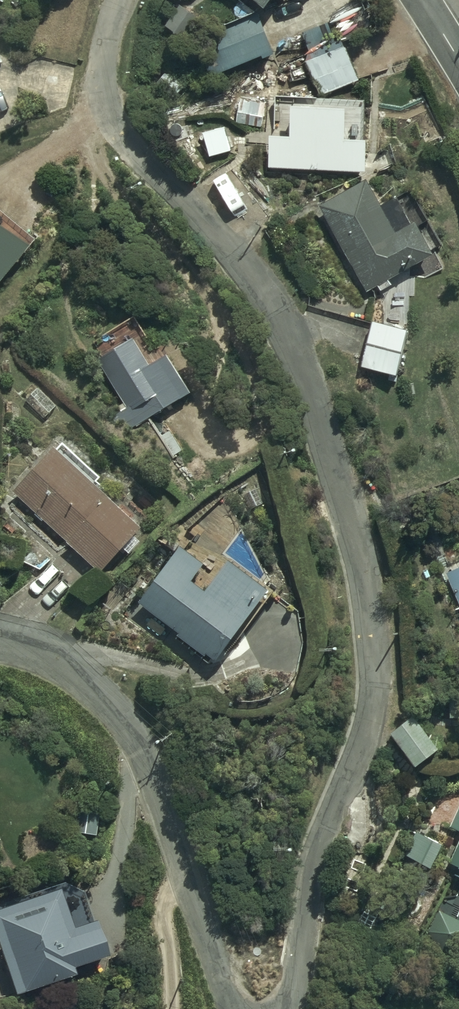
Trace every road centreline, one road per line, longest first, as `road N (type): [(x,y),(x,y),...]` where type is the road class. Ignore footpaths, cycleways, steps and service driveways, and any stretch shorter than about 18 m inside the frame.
road 1 (residential): [(118,0),(102,74),(111,117),(260,277),(287,321),(314,380),(370,590),(370,713),(311,879),(290,1008)]
road 2 (residential): [(0,642),(56,662),(134,734),(234,1008)]

